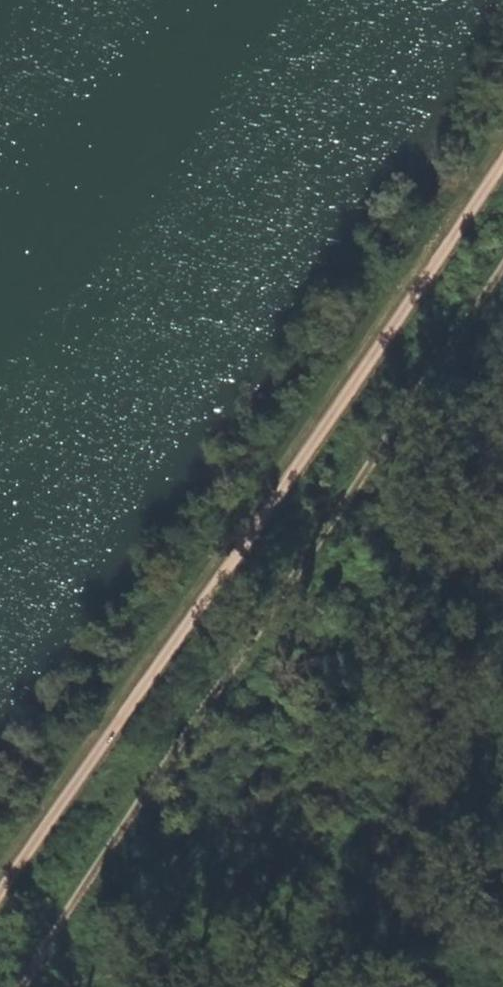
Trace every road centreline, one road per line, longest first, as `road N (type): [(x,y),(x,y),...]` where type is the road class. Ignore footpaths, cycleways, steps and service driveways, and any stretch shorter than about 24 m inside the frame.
road 1 (track): [(502,169),(0,896)]
road 2 (track): [(33,986),(502,270)]

